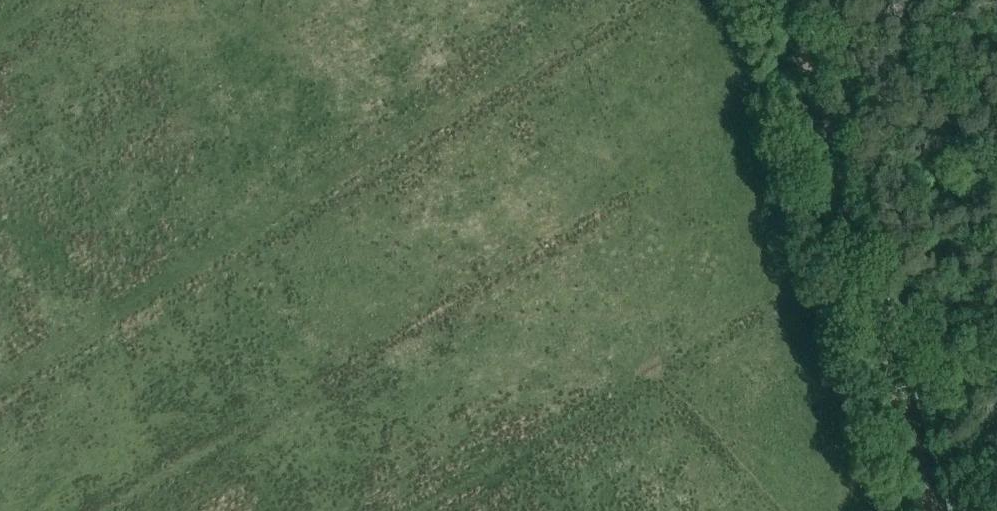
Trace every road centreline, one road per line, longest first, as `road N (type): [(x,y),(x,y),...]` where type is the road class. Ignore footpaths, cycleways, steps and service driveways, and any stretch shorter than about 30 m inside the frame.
road 1 (track): [(936,510),(788,0)]

